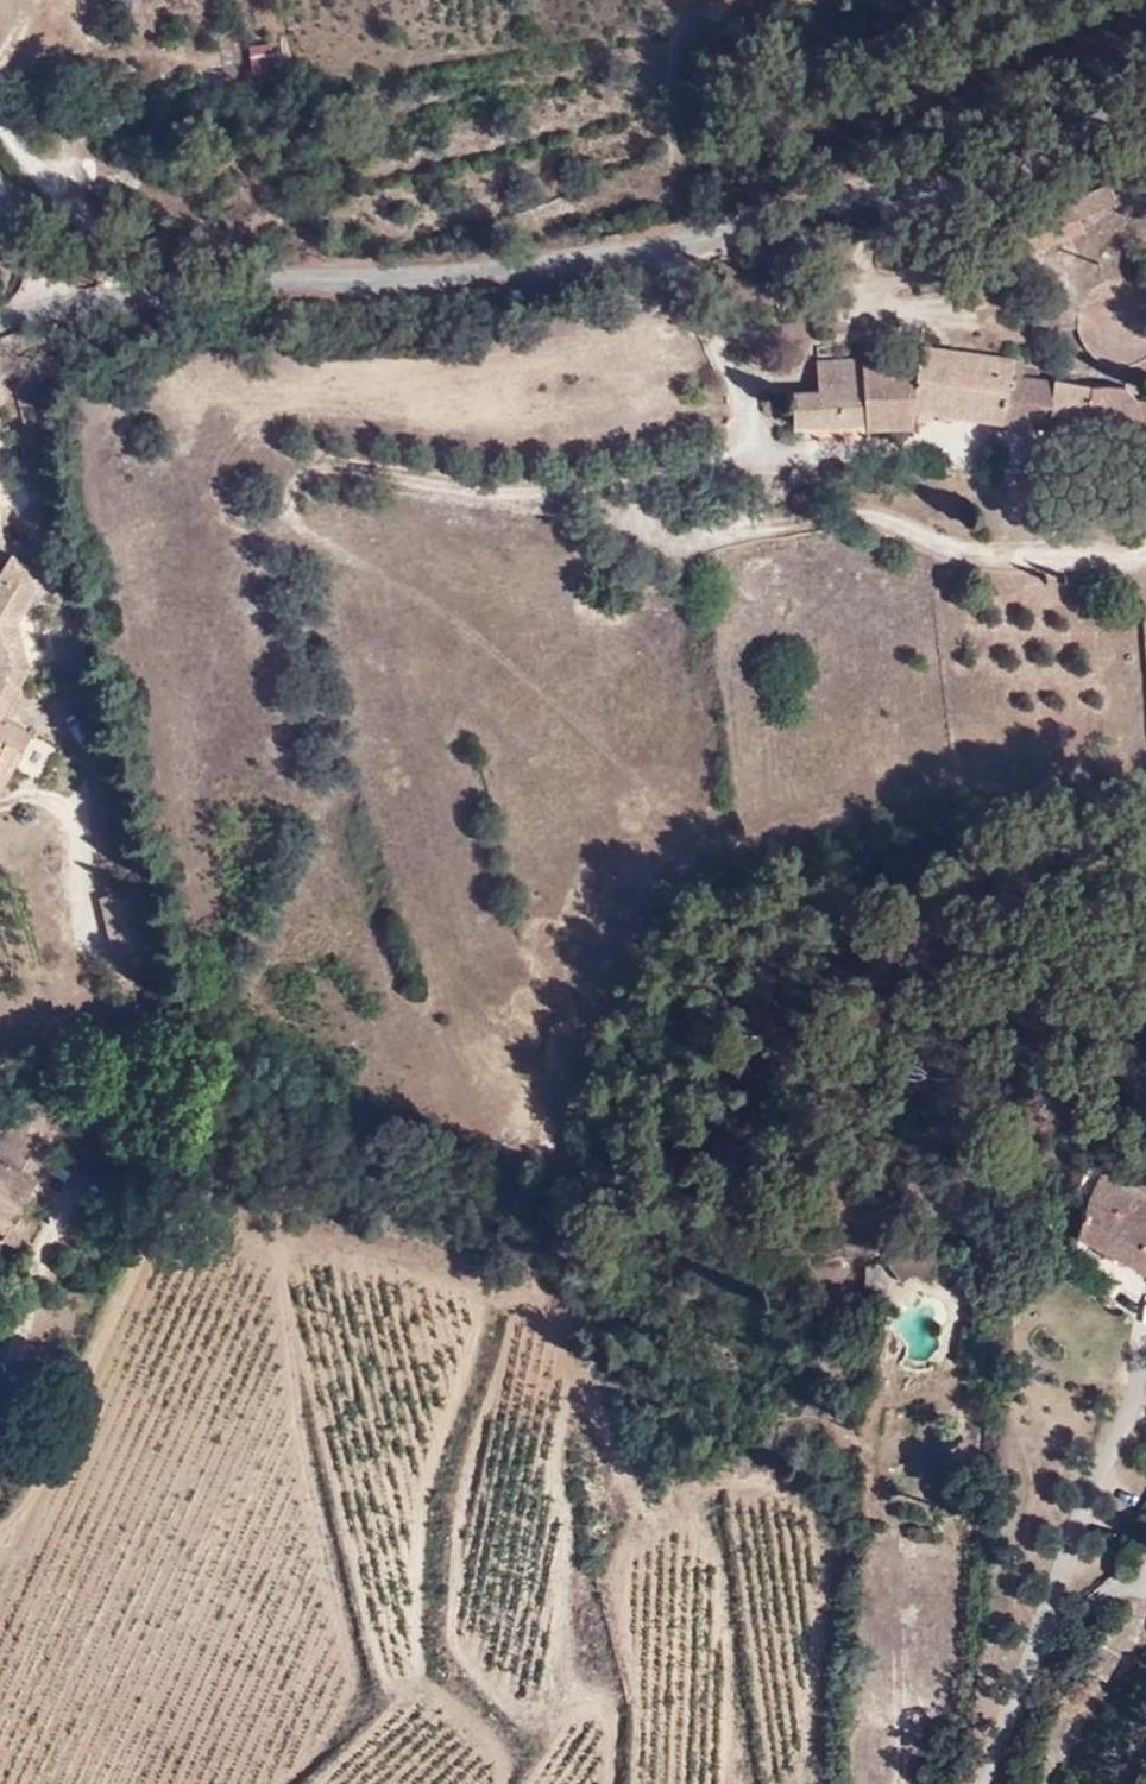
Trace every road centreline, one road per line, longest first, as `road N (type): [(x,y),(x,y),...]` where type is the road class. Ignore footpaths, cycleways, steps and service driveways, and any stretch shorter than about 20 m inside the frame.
road 1 (unclassified): [(1145,78),(983,175),(791,197),(634,251),(286,269),(0,325)]

